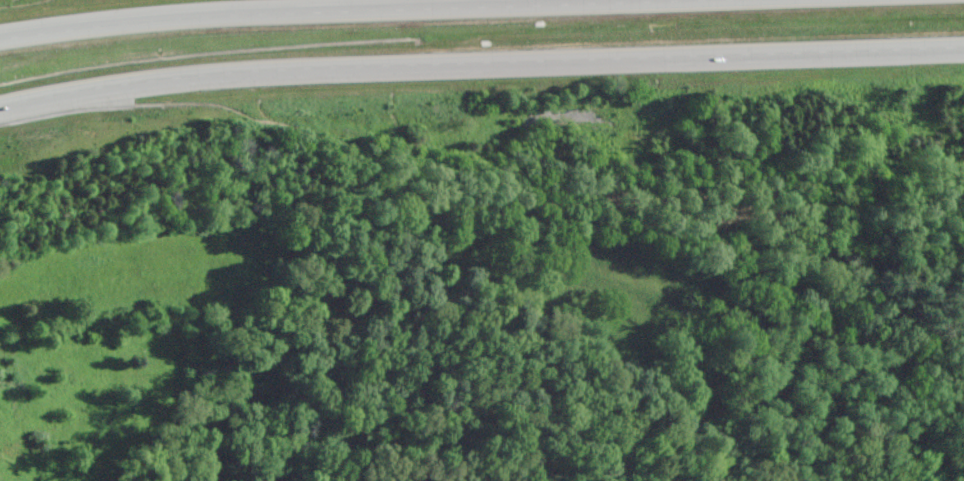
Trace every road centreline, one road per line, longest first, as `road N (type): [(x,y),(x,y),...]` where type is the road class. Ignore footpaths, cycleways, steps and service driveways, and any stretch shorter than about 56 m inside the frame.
road 1 (motorway): [(0,105),(257,71),(963,46)]
road 2 (motorway): [(587,0),(273,11),(0,37)]

